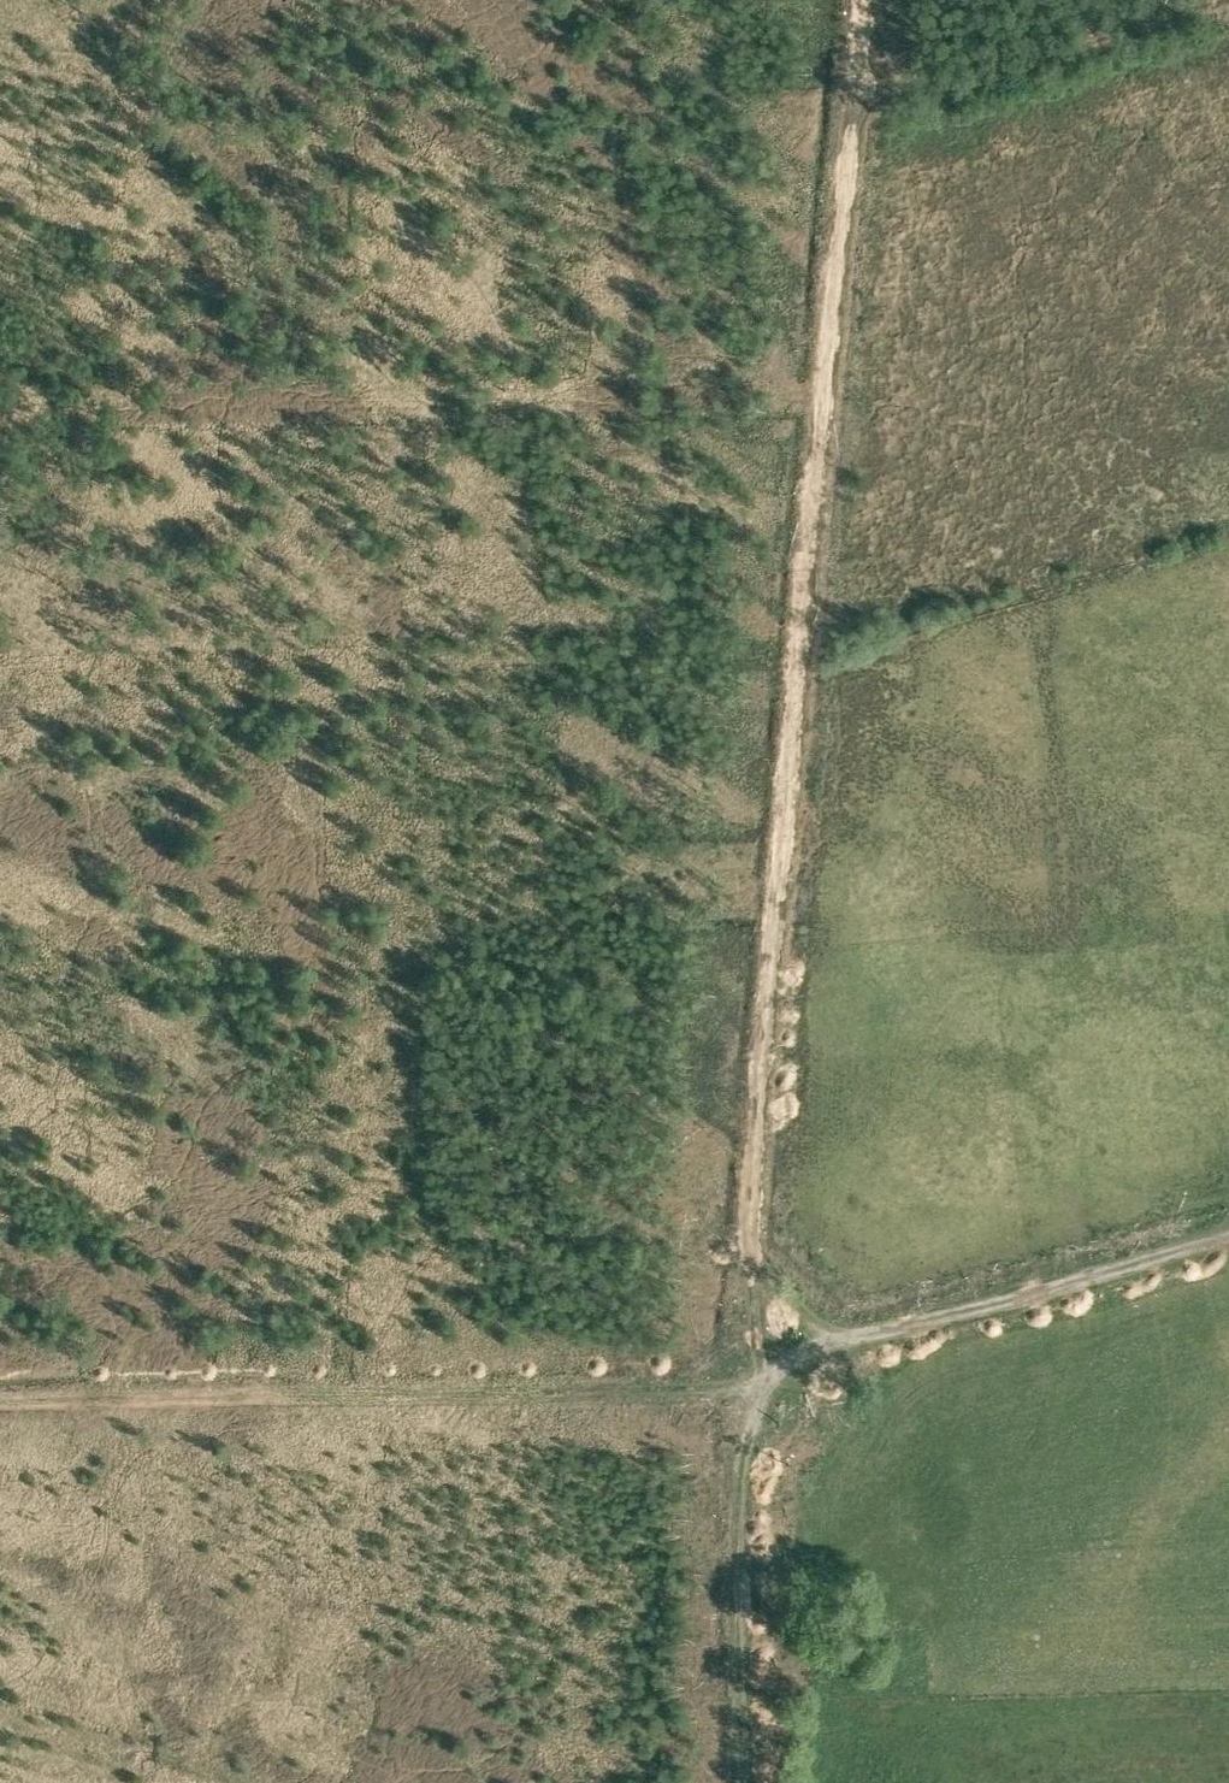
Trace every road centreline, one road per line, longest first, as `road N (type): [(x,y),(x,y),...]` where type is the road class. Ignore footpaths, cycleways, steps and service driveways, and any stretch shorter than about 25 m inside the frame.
road 1 (track): [(815,1366),(749,1295),(861,0)]
road 2 (track): [(815,1366),(1228,1253)]

